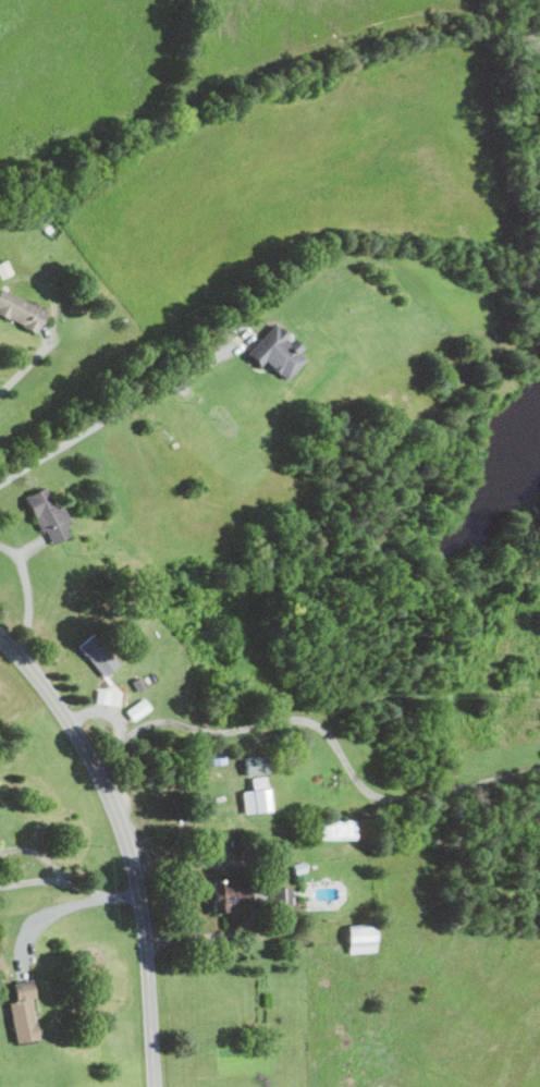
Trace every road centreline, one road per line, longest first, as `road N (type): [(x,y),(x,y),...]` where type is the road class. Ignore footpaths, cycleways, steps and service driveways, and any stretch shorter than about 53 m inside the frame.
road 1 (residential): [(0,640),(73,729),(127,848),(145,942),(153,1086)]

